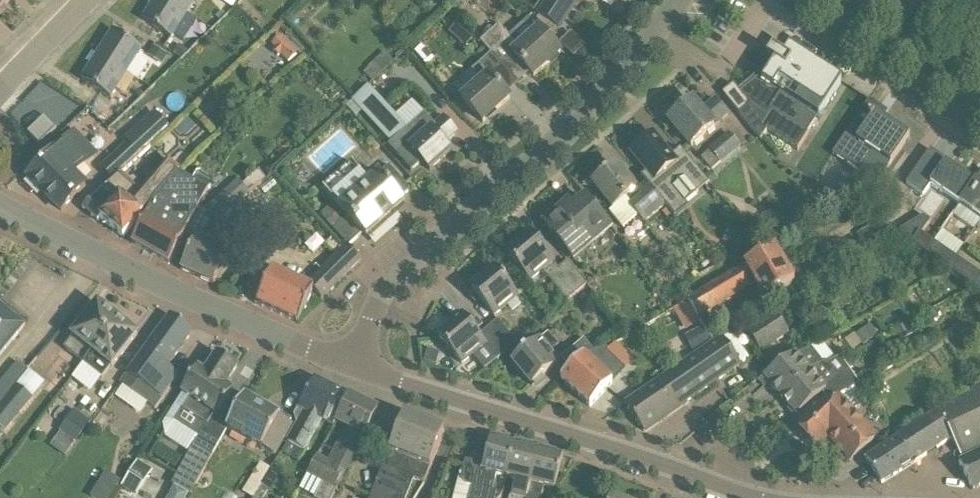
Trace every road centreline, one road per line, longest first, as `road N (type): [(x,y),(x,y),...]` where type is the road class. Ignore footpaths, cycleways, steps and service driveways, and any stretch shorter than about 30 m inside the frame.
road 1 (unclassified): [(352,367),(365,324),(394,279),(578,119),(677,0)]
road 2 (secondary): [(754,497),(352,367)]
road 3 (secondary): [(352,367),(194,303),(0,207)]
road 4 (unclassified): [(979,121),(804,0)]
road 5 (unclassified): [(0,91),(88,0)]

